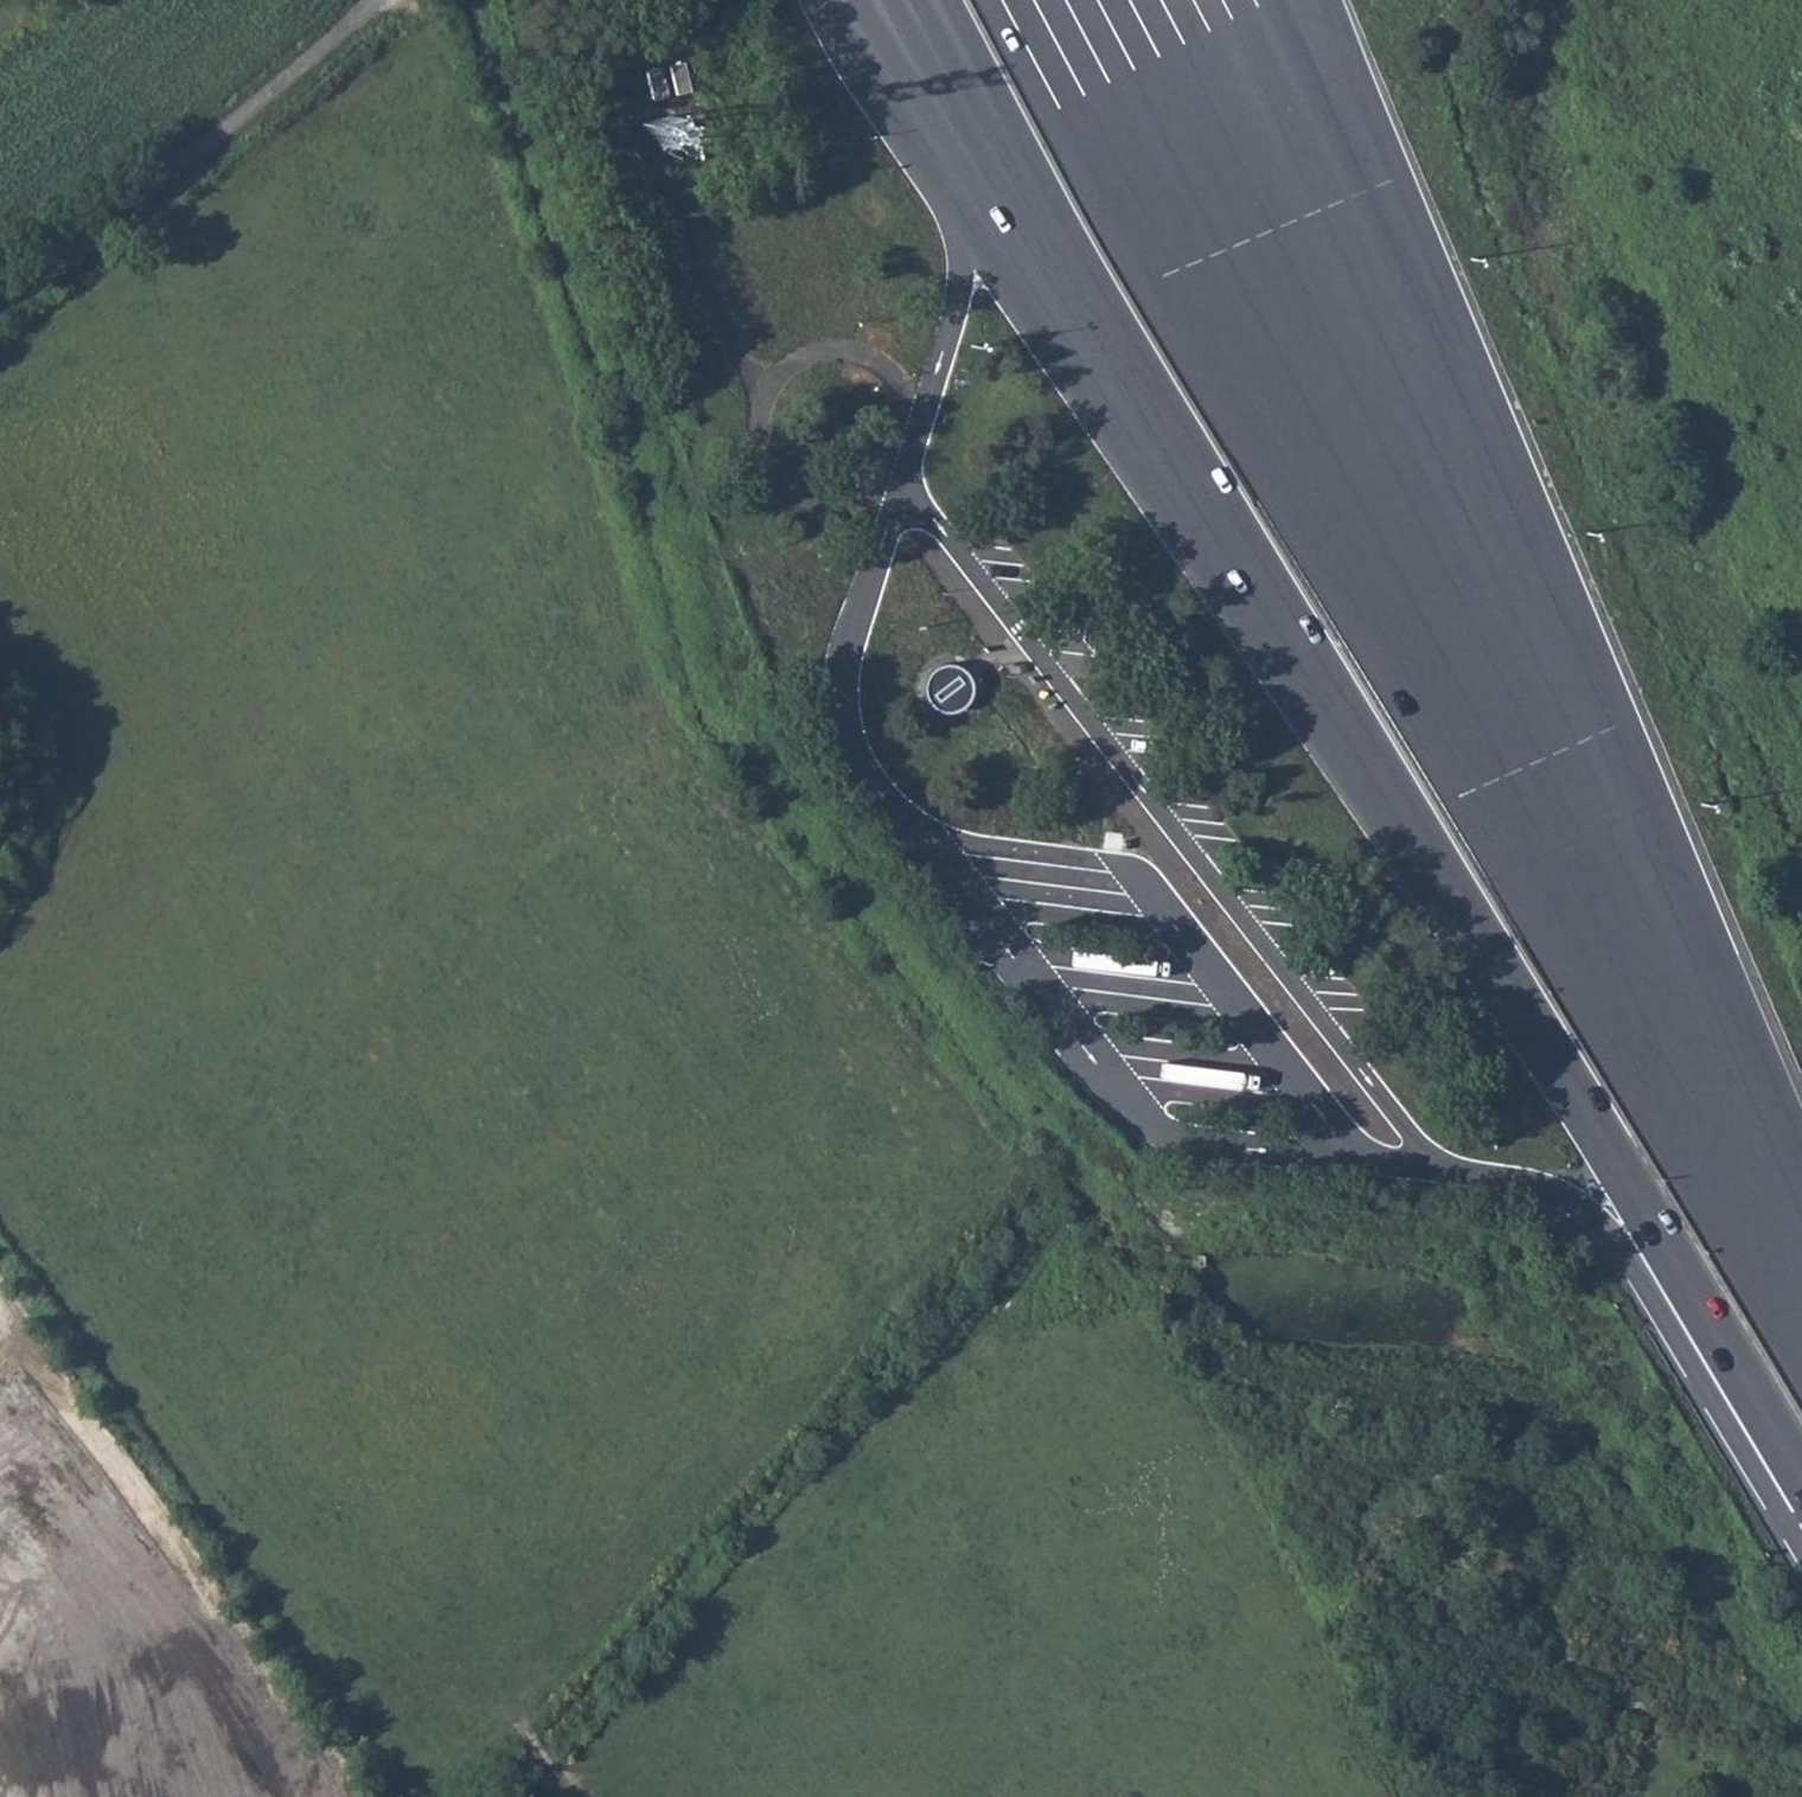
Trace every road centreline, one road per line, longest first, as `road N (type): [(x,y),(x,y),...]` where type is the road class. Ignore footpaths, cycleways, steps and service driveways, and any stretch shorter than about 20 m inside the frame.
road 1 (motorway): [(901,0),(967,126),(1628,1177),(1801,1477)]
road 2 (motorway): [(1801,1292),(1176,0)]

